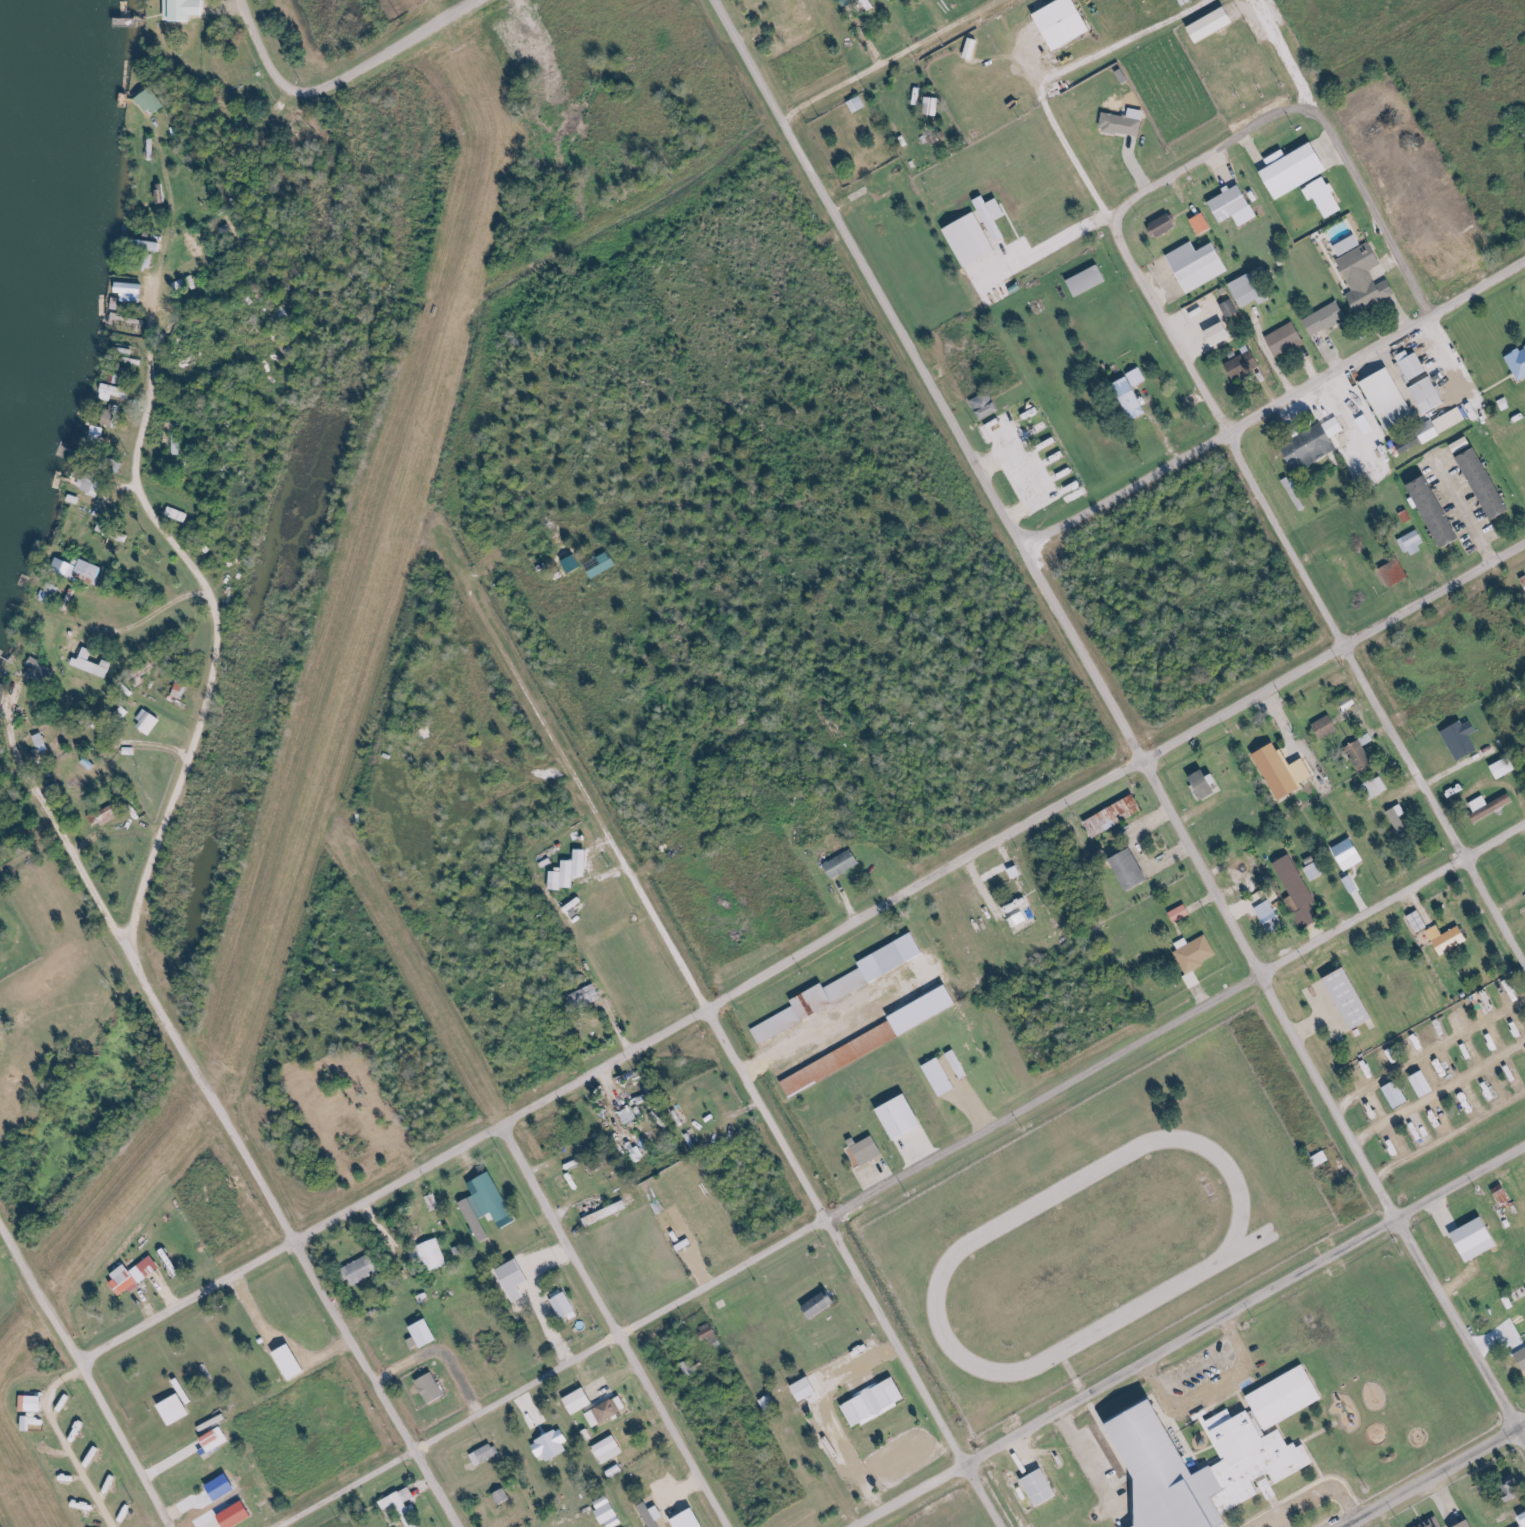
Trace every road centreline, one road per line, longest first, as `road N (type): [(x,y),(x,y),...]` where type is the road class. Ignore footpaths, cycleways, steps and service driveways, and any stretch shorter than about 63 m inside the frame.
road 1 (residential): [(81,1364),(1524,546)]
road 2 (residential): [(1394,1218),(1027,546),(781,117)]
road 3 (residential): [(458,1526),(128,952),(138,890),(212,676),(209,592)]
road 4 (residential): [(849,1526),(1524,1142)]
road 5 (residential): [(964,1462),(611,843)]
road 6 (residential): [(280,1526),(826,1219)]
road 7 (residential): [(1524,968),(1227,436)]
road 8 (residential): [(1027,546),(1524,263)]
road 9 (residential): [(826,1219),(1261,973)]
road 10 (residential): [(209,592),(140,483),(151,319),(171,186),(157,134)]
road 11 (residential): [(728,1526),(502,1126)]
road 12 (residential): [(172,1526),(0,1219)]
road 13 (residential): [(487,0),(319,93),(281,90),(243,0)]
road 14 (residential): [(1261,973),(1524,822)]
road 15 (residential): [(128,952),(15,756),(15,700)]
road 16 (residential): [(1524,1453),(1394,1218)]
road 17 (residential): [(781,117),(994,0)]
road 18 (residential): [(1335,1526),(1524,1418)]
road 19 (residential): [(209,592),(177,597),(115,633),(82,617)]
road 20 (residential): [(781,117),(712,0)]

